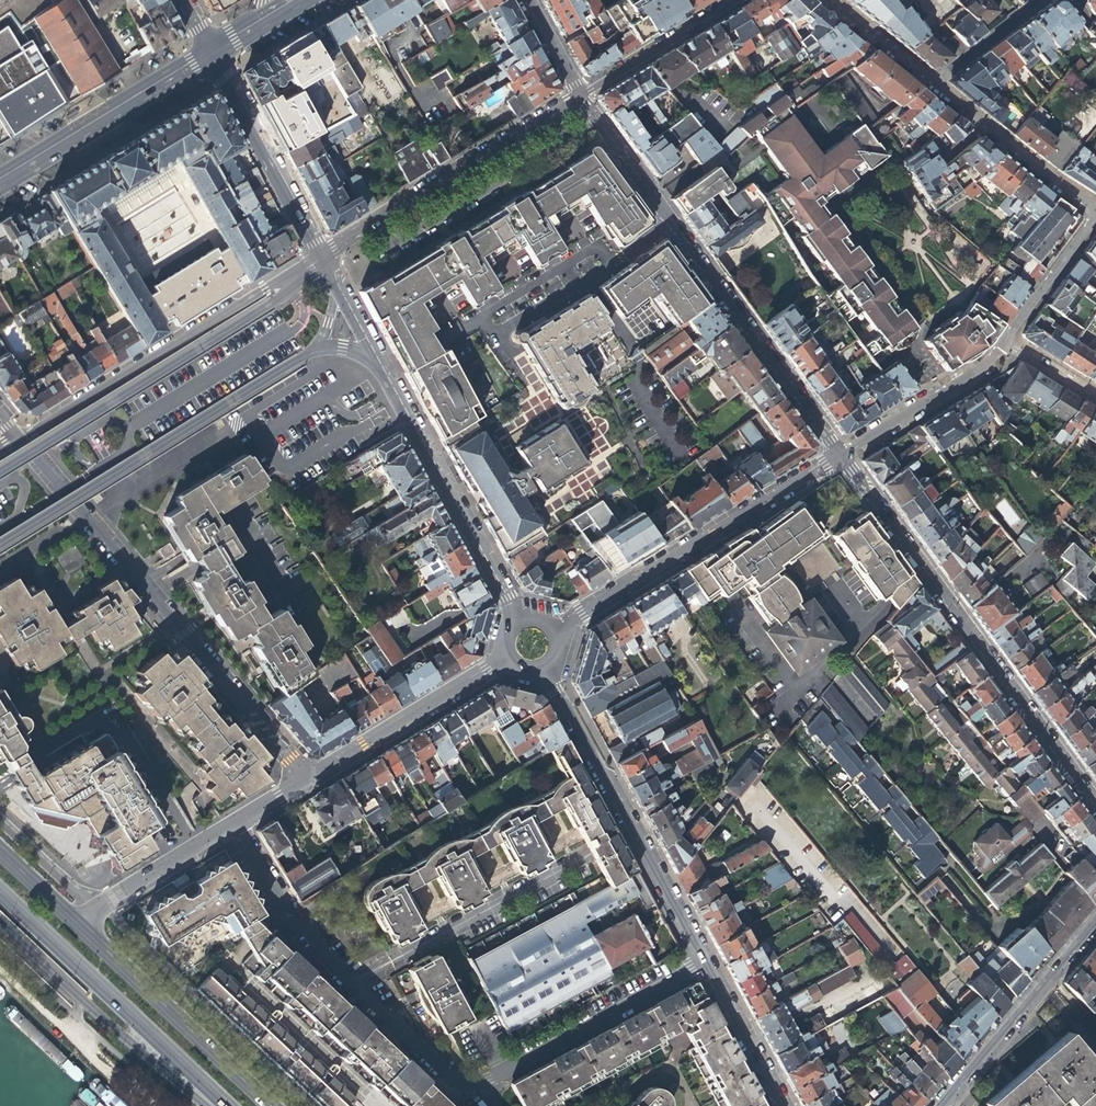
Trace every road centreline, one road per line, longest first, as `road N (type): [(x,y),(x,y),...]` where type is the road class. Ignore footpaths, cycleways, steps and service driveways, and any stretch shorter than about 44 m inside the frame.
road 1 (residential): [(703,965),(489,1080),(459,1085),(324,966),(236,824)]
road 2 (residential): [(307,781),(16,437)]
road 3 (residential): [(838,455),(580,92)]
road 4 (residential): [(1095,808),(838,455)]
road 5 (residential): [(322,260),(16,437)]
road 6 (residential): [(543,669),(703,965)]
road 7 (residential): [(554,632),(838,455)]
road 8 (secondary): [(0,891),(227,1105)]
road 9 (residential): [(580,92),(322,260)]
road 10 (residential): [(383,371),(515,621)]
road 11 (secondary): [(271,1105),(75,922)]
road 12 (residential): [(1095,913),(933,1105)]
road 13 (tertiary): [(210,52),(0,179)]
road 14 (residential): [(210,52),(322,260)]
road 15 (residential): [(506,659),(307,781)]
road 16 (residential): [(1095,209),(930,80)]
road 17 (residential): [(838,455),(993,361),(1009,341)]
road 18 (residential): [(729,0),(580,92)]
road 19 (residential): [(236,824),(97,909)]
road 20 (residential): [(703,965),(779,1105)]
road 21 (residential): [(1009,341),(1095,214)]
road 22 (residential): [(1043,0),(930,80)]
road 23 (residential): [(97,909),(0,817)]
road 24 (residential): [(322,260),(383,371)]
road 25 (residential): [(930,80),(835,0)]

